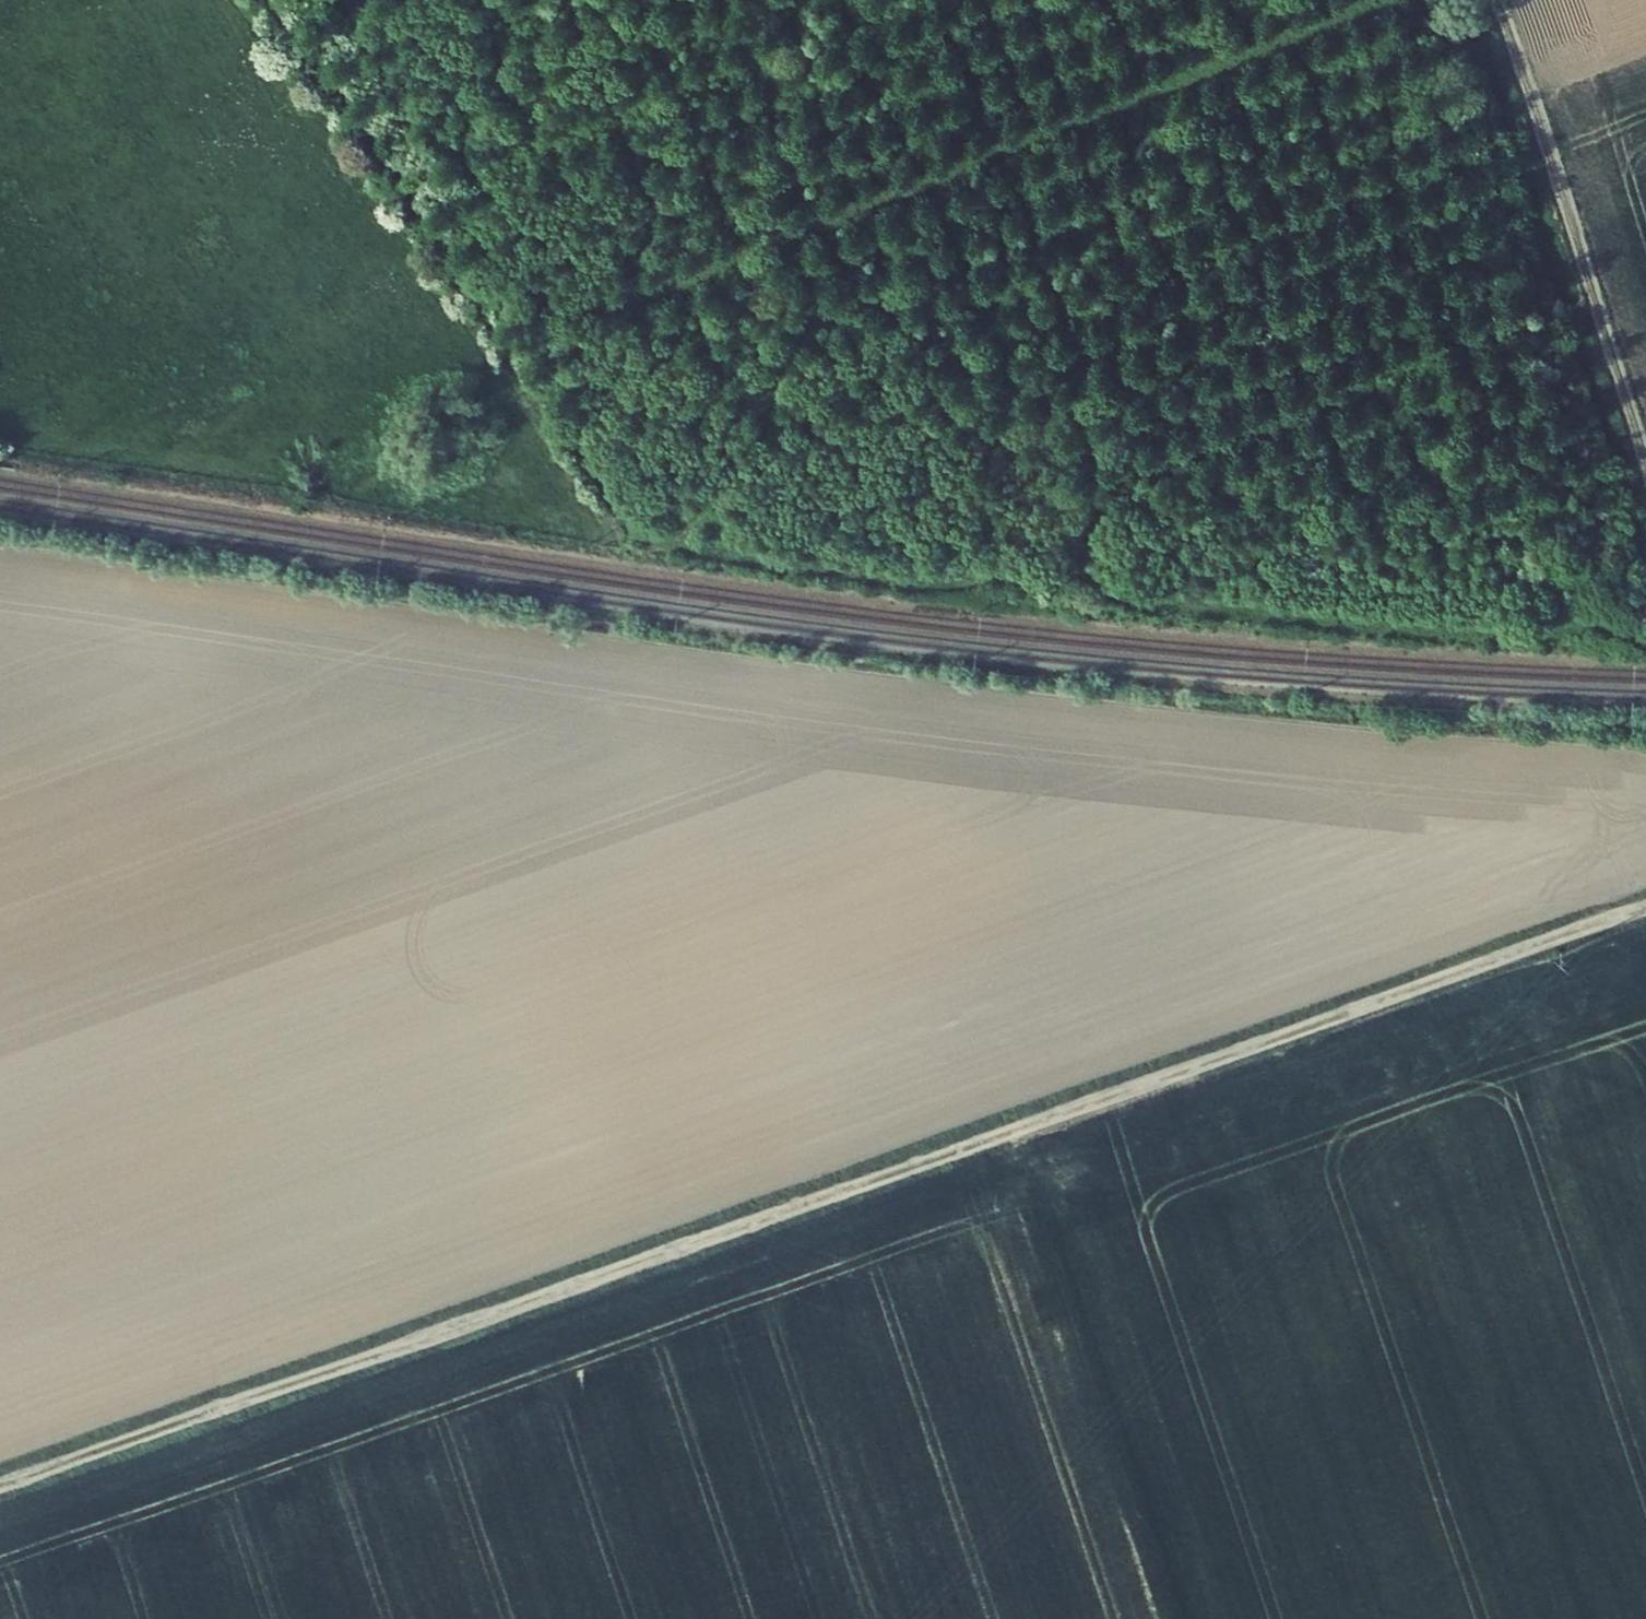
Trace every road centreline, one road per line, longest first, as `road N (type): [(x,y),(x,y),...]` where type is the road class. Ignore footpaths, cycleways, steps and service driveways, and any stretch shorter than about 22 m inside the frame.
road 1 (track): [(0,1476),(1645,912)]
road 2 (track): [(1495,0),(1645,461)]

